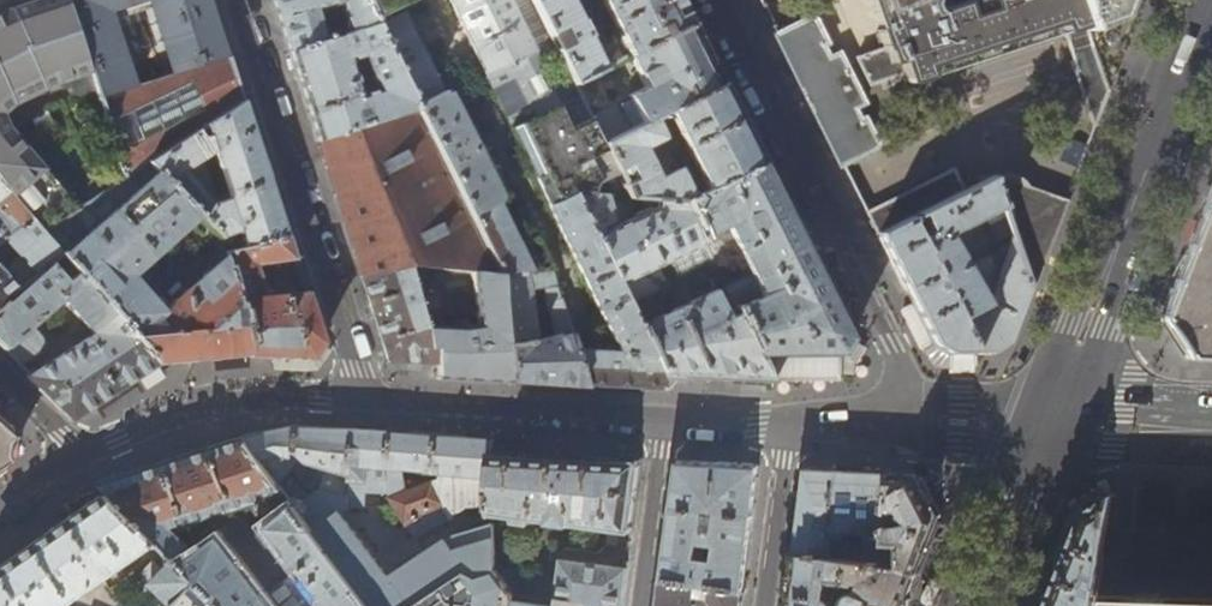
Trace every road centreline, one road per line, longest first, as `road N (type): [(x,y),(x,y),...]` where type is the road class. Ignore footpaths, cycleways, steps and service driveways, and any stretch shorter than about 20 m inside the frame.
road 1 (residential): [(715,0),(927,422)]
road 2 (secondary): [(1211,12),(1049,424)]
road 3 (residential): [(787,422),(367,399)]
road 4 (residential): [(367,399),(238,0)]
road 5 (residential): [(367,399),(240,393),(157,420),(75,461)]
road 6 (secondary): [(1049,424),(977,605)]
road 7 (residential): [(763,605),(787,422)]
road 8 (tertiary): [(1211,427),(1049,424)]
road 9 (residential): [(927,422),(787,422)]
road 10 (residential): [(1049,424),(927,422)]

